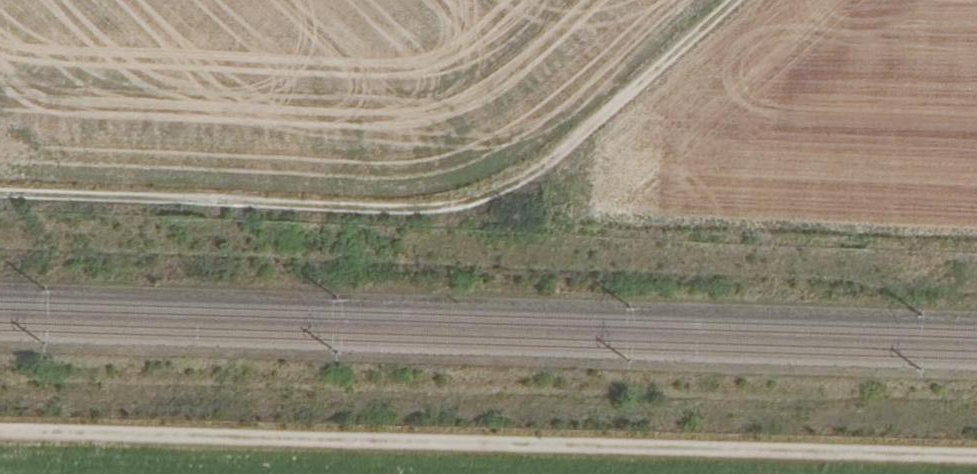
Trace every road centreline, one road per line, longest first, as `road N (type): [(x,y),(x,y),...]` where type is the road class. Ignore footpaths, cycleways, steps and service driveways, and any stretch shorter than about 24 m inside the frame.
road 1 (track): [(934,473),(0,453)]
road 2 (track): [(0,209),(392,221),(468,215),(563,168),(756,0)]

